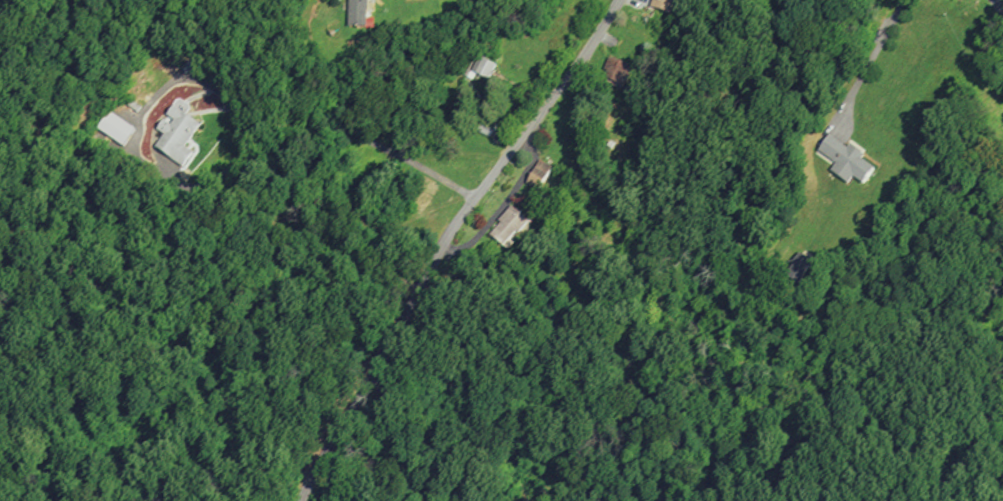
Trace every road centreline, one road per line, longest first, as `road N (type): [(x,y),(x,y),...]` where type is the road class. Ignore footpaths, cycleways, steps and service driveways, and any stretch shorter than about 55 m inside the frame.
road 1 (residential): [(617,0),(438,250),(300,500)]

